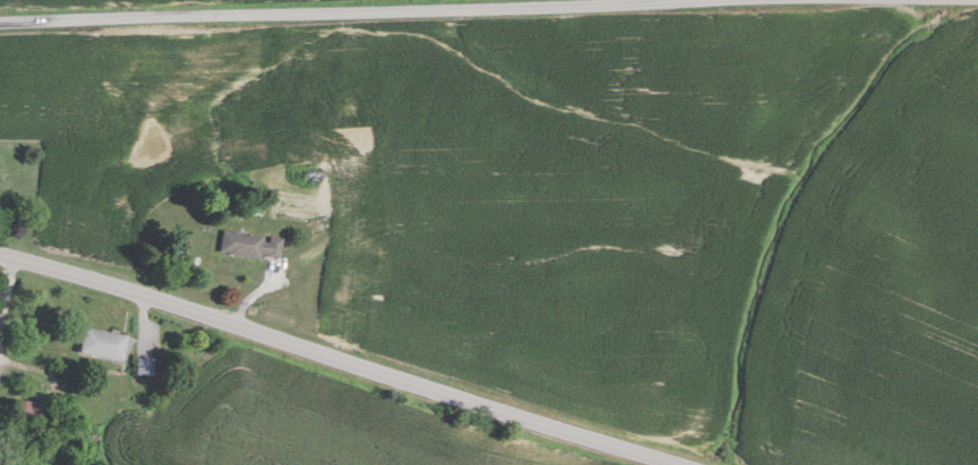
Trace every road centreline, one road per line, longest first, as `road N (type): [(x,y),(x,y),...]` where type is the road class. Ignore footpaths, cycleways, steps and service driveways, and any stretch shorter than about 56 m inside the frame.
road 1 (tertiary): [(678,464),(0,254)]
road 2 (residential): [(0,20),(688,0)]

